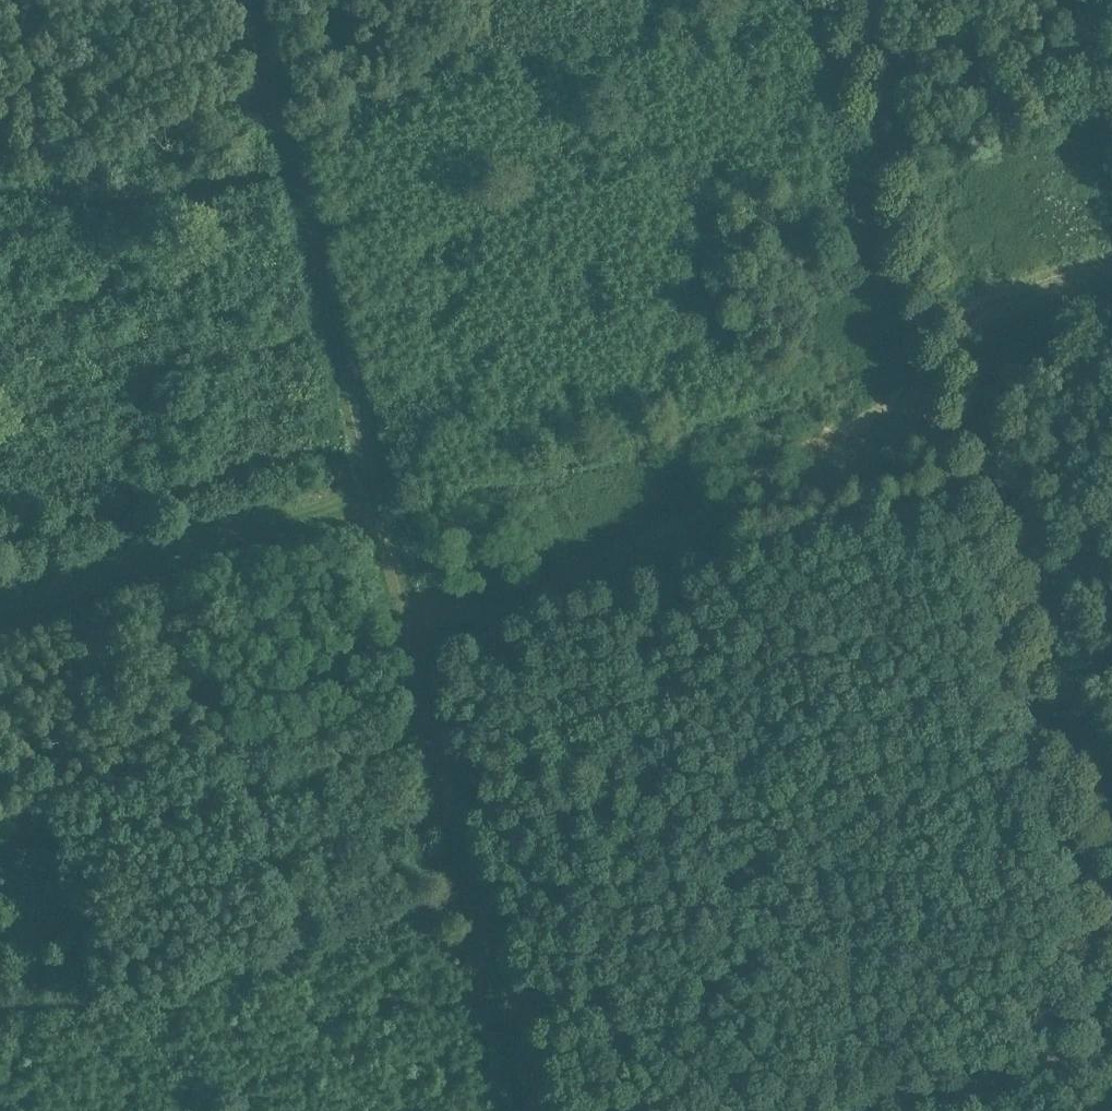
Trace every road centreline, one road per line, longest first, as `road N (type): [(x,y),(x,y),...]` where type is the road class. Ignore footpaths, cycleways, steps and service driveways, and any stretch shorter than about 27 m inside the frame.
road 1 (track): [(543,1110),(377,510),(286,132),(241,0)]
road 2 (track): [(1111,848),(948,379),(837,0)]

